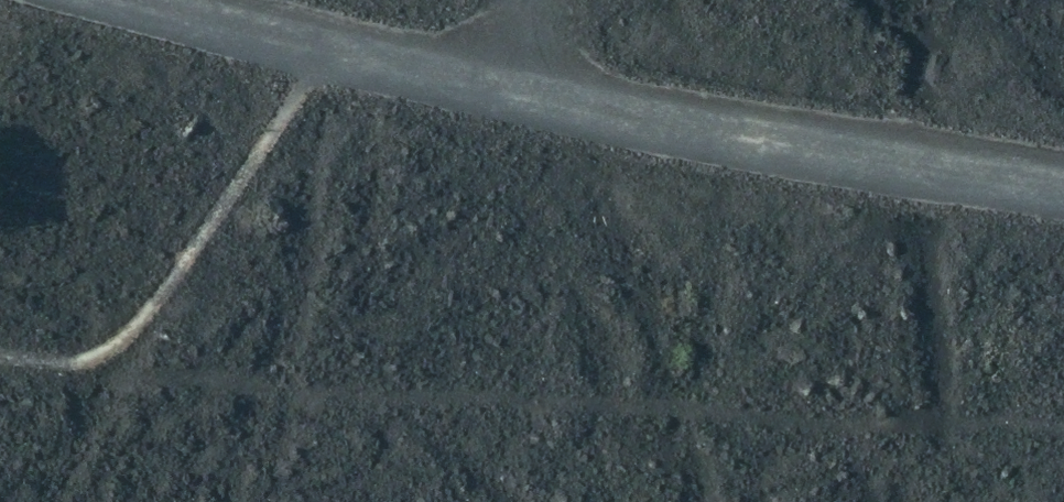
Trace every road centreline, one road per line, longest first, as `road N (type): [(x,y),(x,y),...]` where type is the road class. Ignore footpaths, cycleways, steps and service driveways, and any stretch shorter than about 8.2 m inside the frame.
road 1 (track): [(1063,184),(741,136),(326,52)]
road 2 (track): [(326,52),(119,0)]

